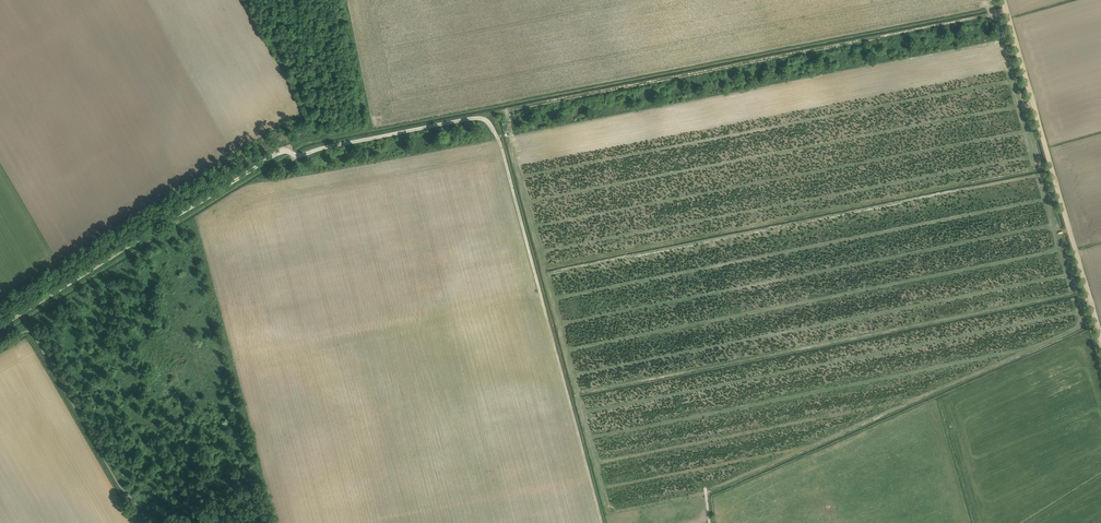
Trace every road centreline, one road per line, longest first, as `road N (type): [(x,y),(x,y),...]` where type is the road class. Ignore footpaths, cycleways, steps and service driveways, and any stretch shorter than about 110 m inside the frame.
road 1 (track): [(0,327),(312,137),(362,128),(365,137),(377,136),(1007,11)]
road 2 (track): [(1089,297),(1076,301),(1082,326),(706,491),(710,522)]
road 3 (track): [(1100,338),(1003,0)]

